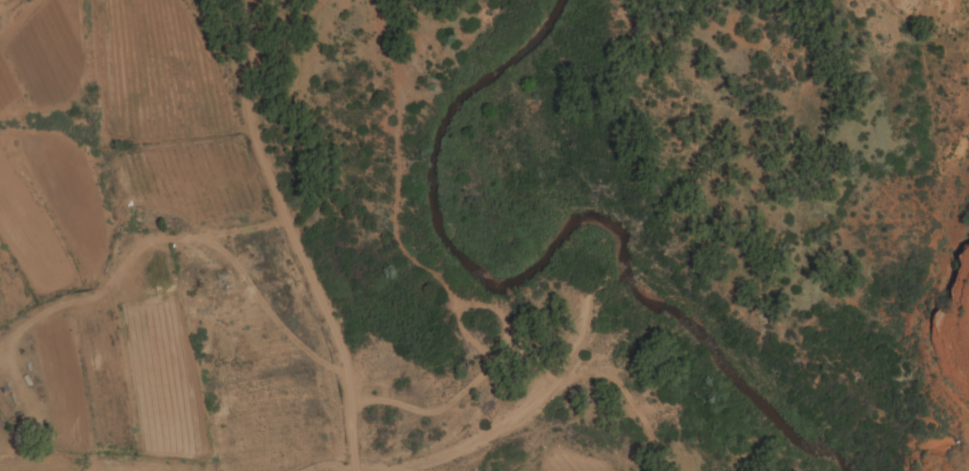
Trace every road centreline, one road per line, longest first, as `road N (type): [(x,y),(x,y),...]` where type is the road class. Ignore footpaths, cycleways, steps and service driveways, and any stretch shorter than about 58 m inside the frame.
road 1 (residential): [(355,470),(352,384),(337,320),(291,236),(236,95),(168,0)]

